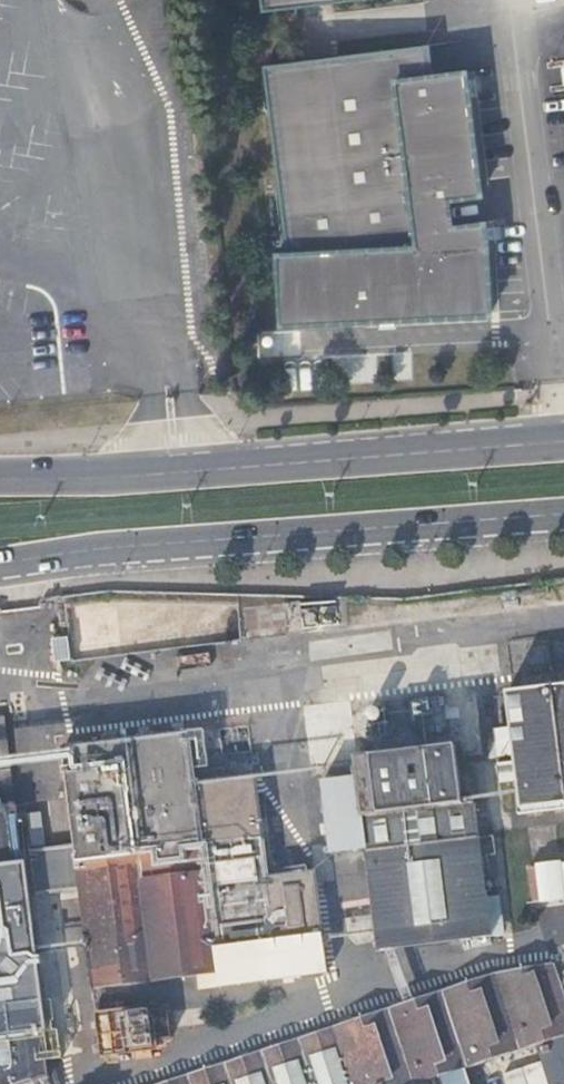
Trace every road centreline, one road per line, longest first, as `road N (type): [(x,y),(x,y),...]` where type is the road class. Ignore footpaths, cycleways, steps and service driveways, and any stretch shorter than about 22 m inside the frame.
road 1 (secondary): [(0,568),(90,553),(563,516)]
road 2 (secondary): [(563,444),(0,478)]

